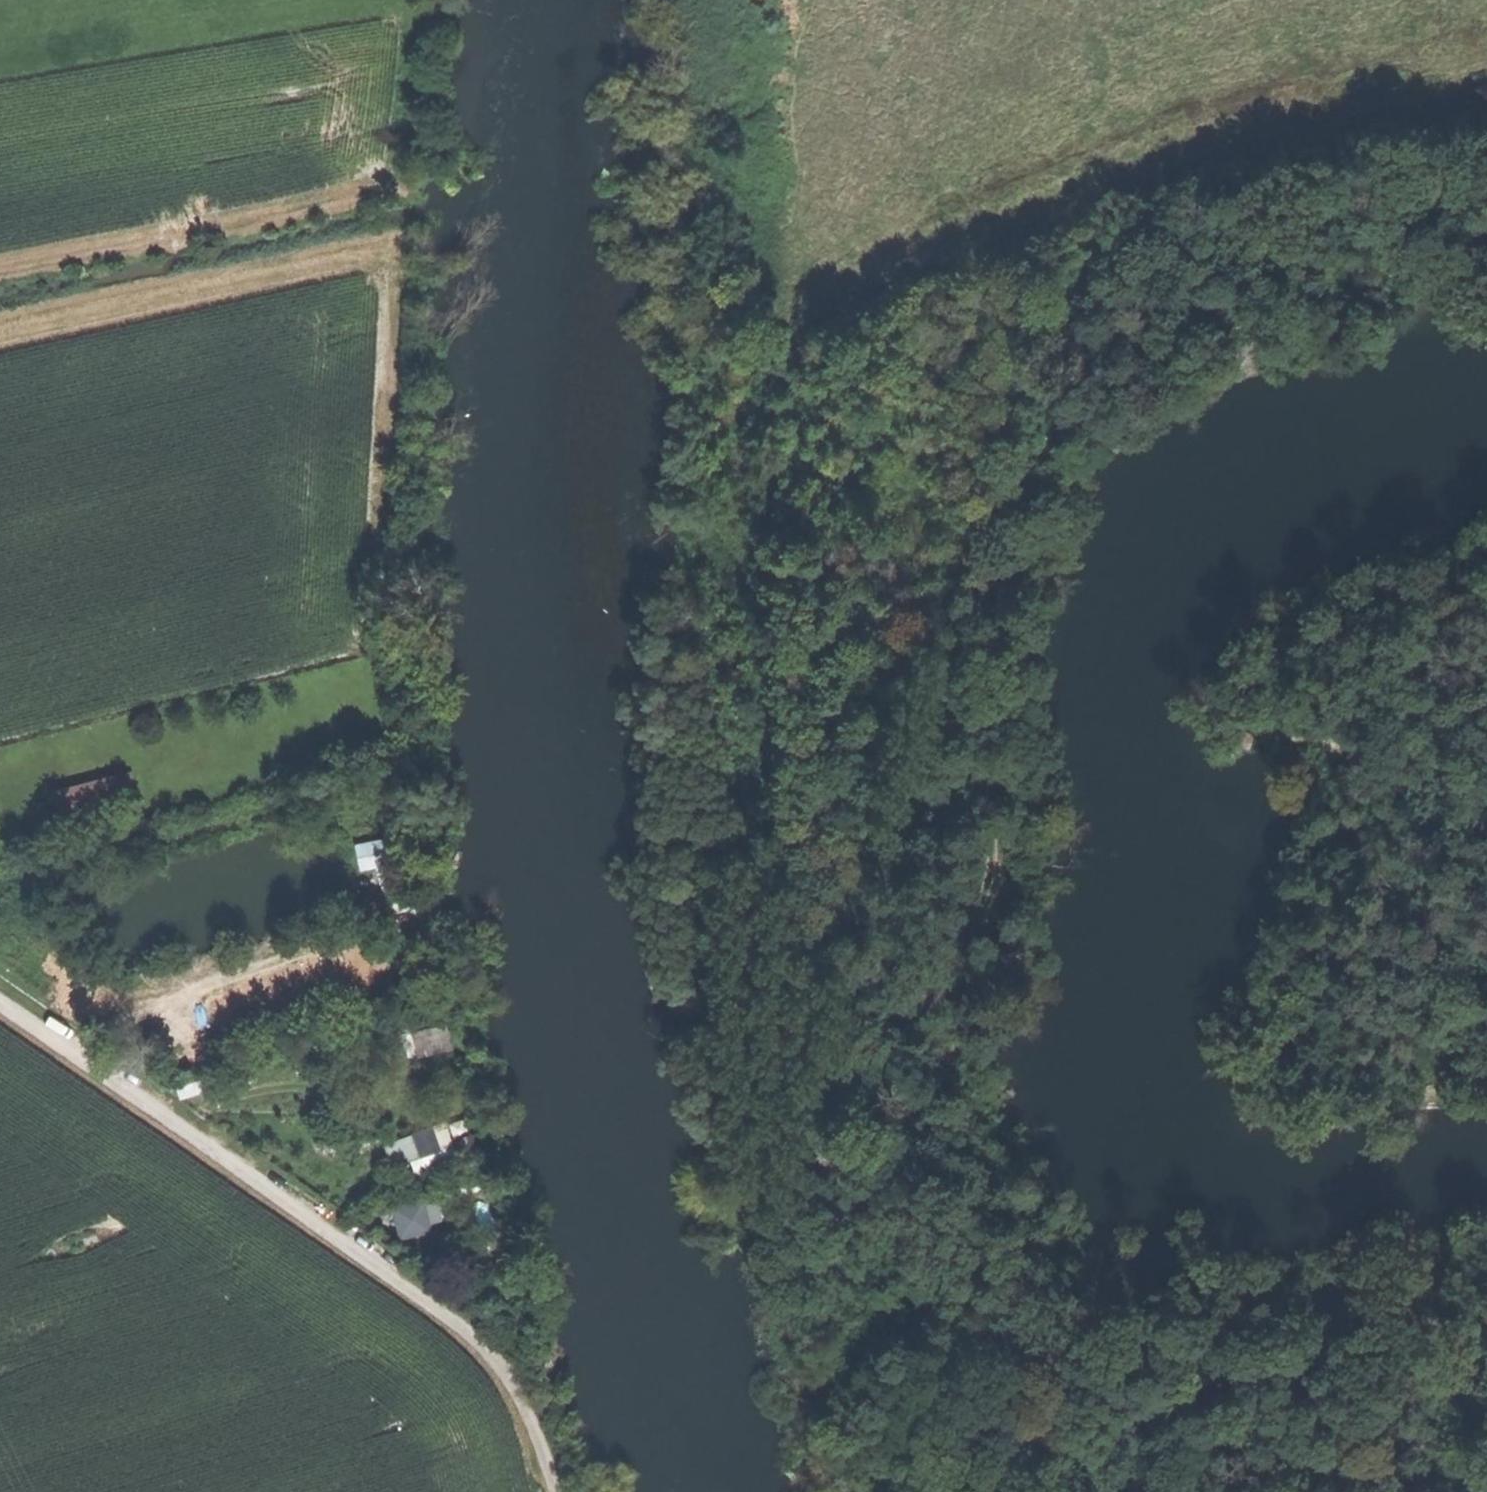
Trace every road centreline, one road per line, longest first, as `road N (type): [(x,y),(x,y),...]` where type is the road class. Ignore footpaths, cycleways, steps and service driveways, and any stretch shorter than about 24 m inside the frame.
road 1 (track): [(0,1006),(469,1331),(508,1372),(556,1491)]

